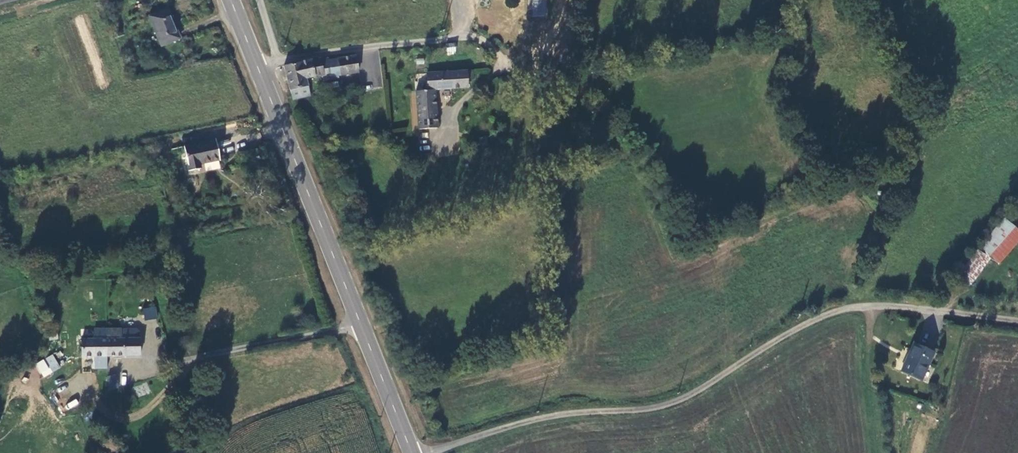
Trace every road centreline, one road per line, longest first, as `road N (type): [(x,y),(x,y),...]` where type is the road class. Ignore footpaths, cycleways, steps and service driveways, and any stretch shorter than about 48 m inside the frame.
road 1 (unclassified): [(428,452),(552,415),(690,396),(844,309),(1017,320)]
road 2 (secondary): [(258,70),(412,452)]
road 3 (unclassified): [(278,61),(457,37),(485,43),(499,55),(498,66),(454,111),(445,140)]

